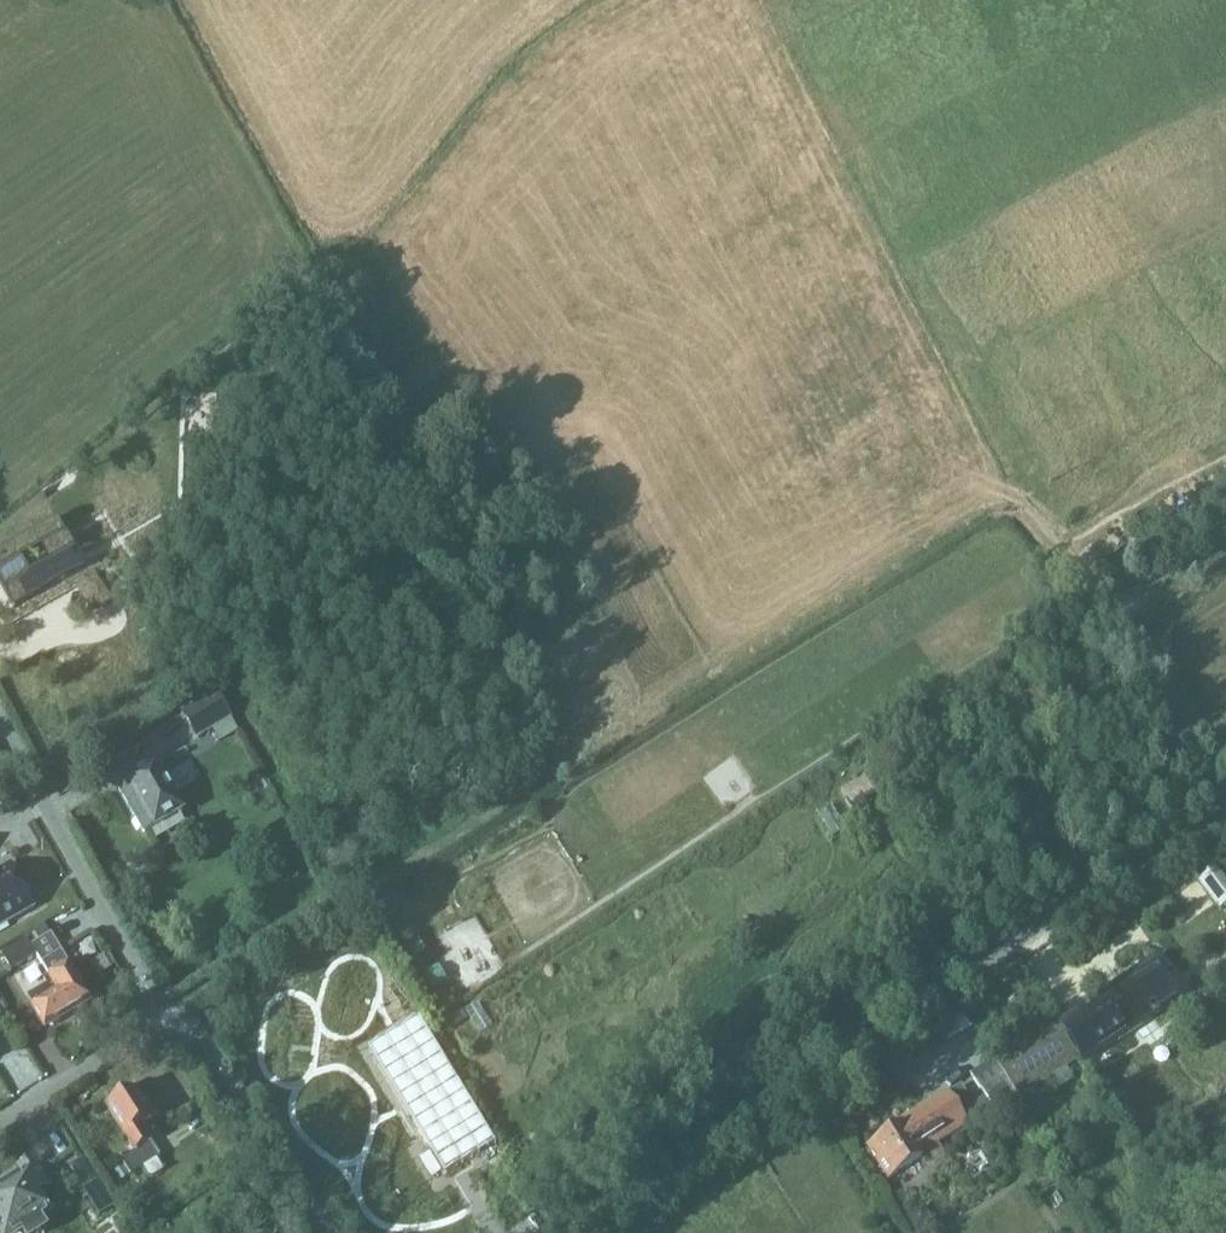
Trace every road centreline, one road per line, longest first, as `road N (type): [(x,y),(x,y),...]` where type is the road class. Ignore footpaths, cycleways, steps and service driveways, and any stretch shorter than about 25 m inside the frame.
road 1 (track): [(1225,779),(1133,637),(1119,599),(1018,499),(1008,499),(889,557),(575,748),(532,789),(360,904)]
road 2 (track): [(1051,610),(436,1007),(366,903),(264,957),(174,1020)]
road 3 (unclassified): [(1225,830),(1157,852),(567,1232)]
road 4 (unclassified): [(159,1015),(0,721)]
road 5 (unclassified): [(329,1232),(202,1043),(159,1015)]
road 6 (track): [(378,918),(548,827)]
road 7 (residential): [(159,1015),(0,1121)]

